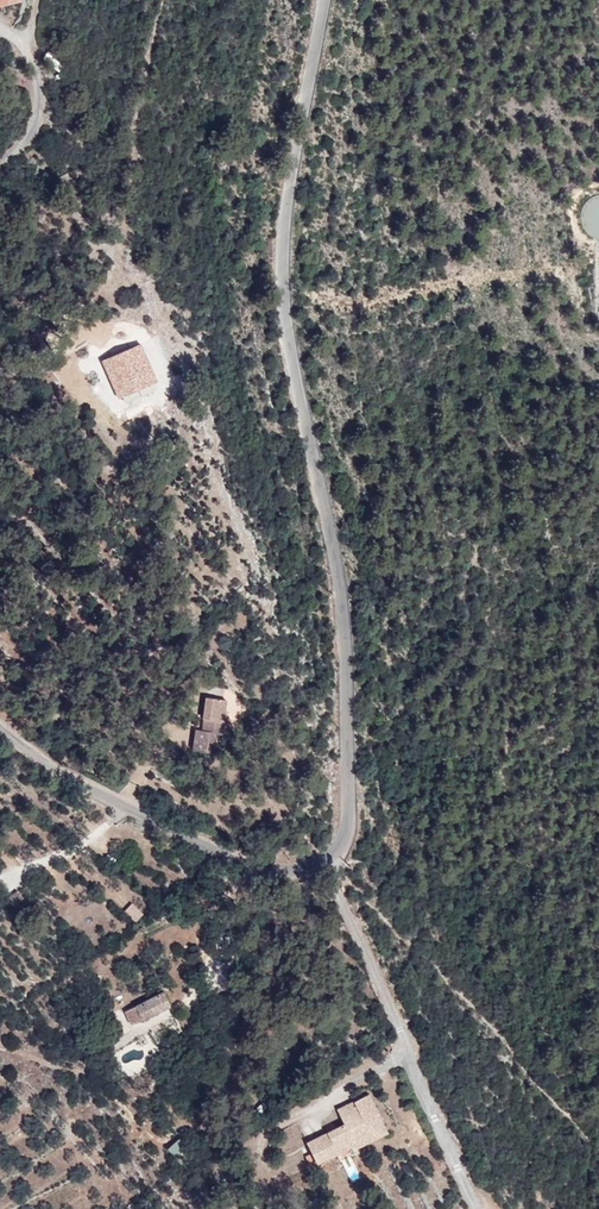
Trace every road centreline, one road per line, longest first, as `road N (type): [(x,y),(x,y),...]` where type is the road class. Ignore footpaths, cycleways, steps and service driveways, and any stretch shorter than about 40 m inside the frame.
road 1 (unclassified): [(0,726),(37,757),(212,849),(284,870),(322,861),(344,836),(341,599),(293,324),(286,196),(330,0)]
road 2 (track): [(290,281),(336,300),(571,269),(586,324)]
road 3 (track): [(0,303),(87,305),(110,287),(121,268),(130,190)]
road 4 (track): [(282,1128),(408,1053)]
road 5 (track): [(0,159),(31,133),(39,90),(26,44)]

